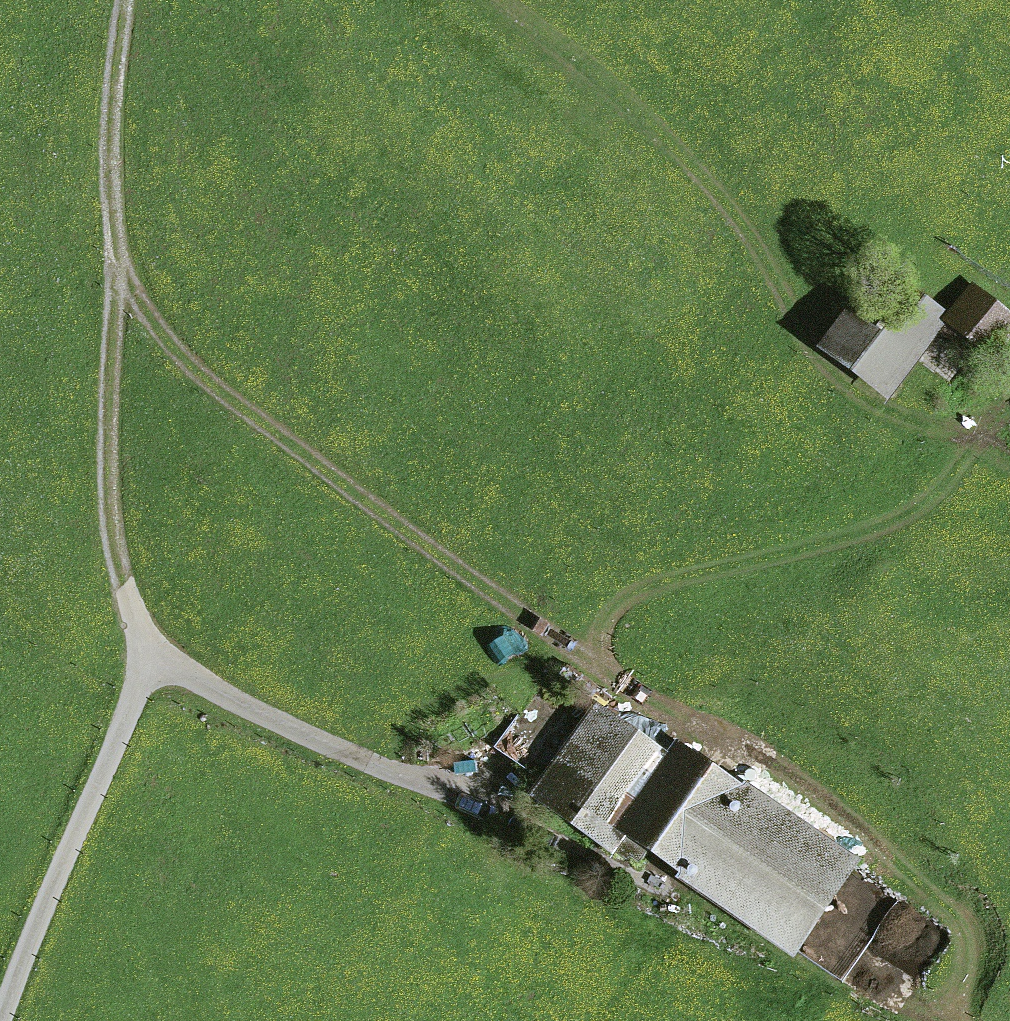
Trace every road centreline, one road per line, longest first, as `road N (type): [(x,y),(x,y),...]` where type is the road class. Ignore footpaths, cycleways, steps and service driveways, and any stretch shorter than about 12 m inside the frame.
road 1 (track): [(949,1020),(975,937),(947,899),(740,751),(596,664),(256,420),(168,344),(114,260)]
road 2 (track): [(1009,461),(858,401),(813,358),(735,219),(619,89),(511,0)]
road 3 (track): [(148,665),(110,524),(106,456),(110,147),(127,0)]
road 4 (track): [(1009,410),(921,511),(881,530),(648,581),(611,609),(596,664)]

